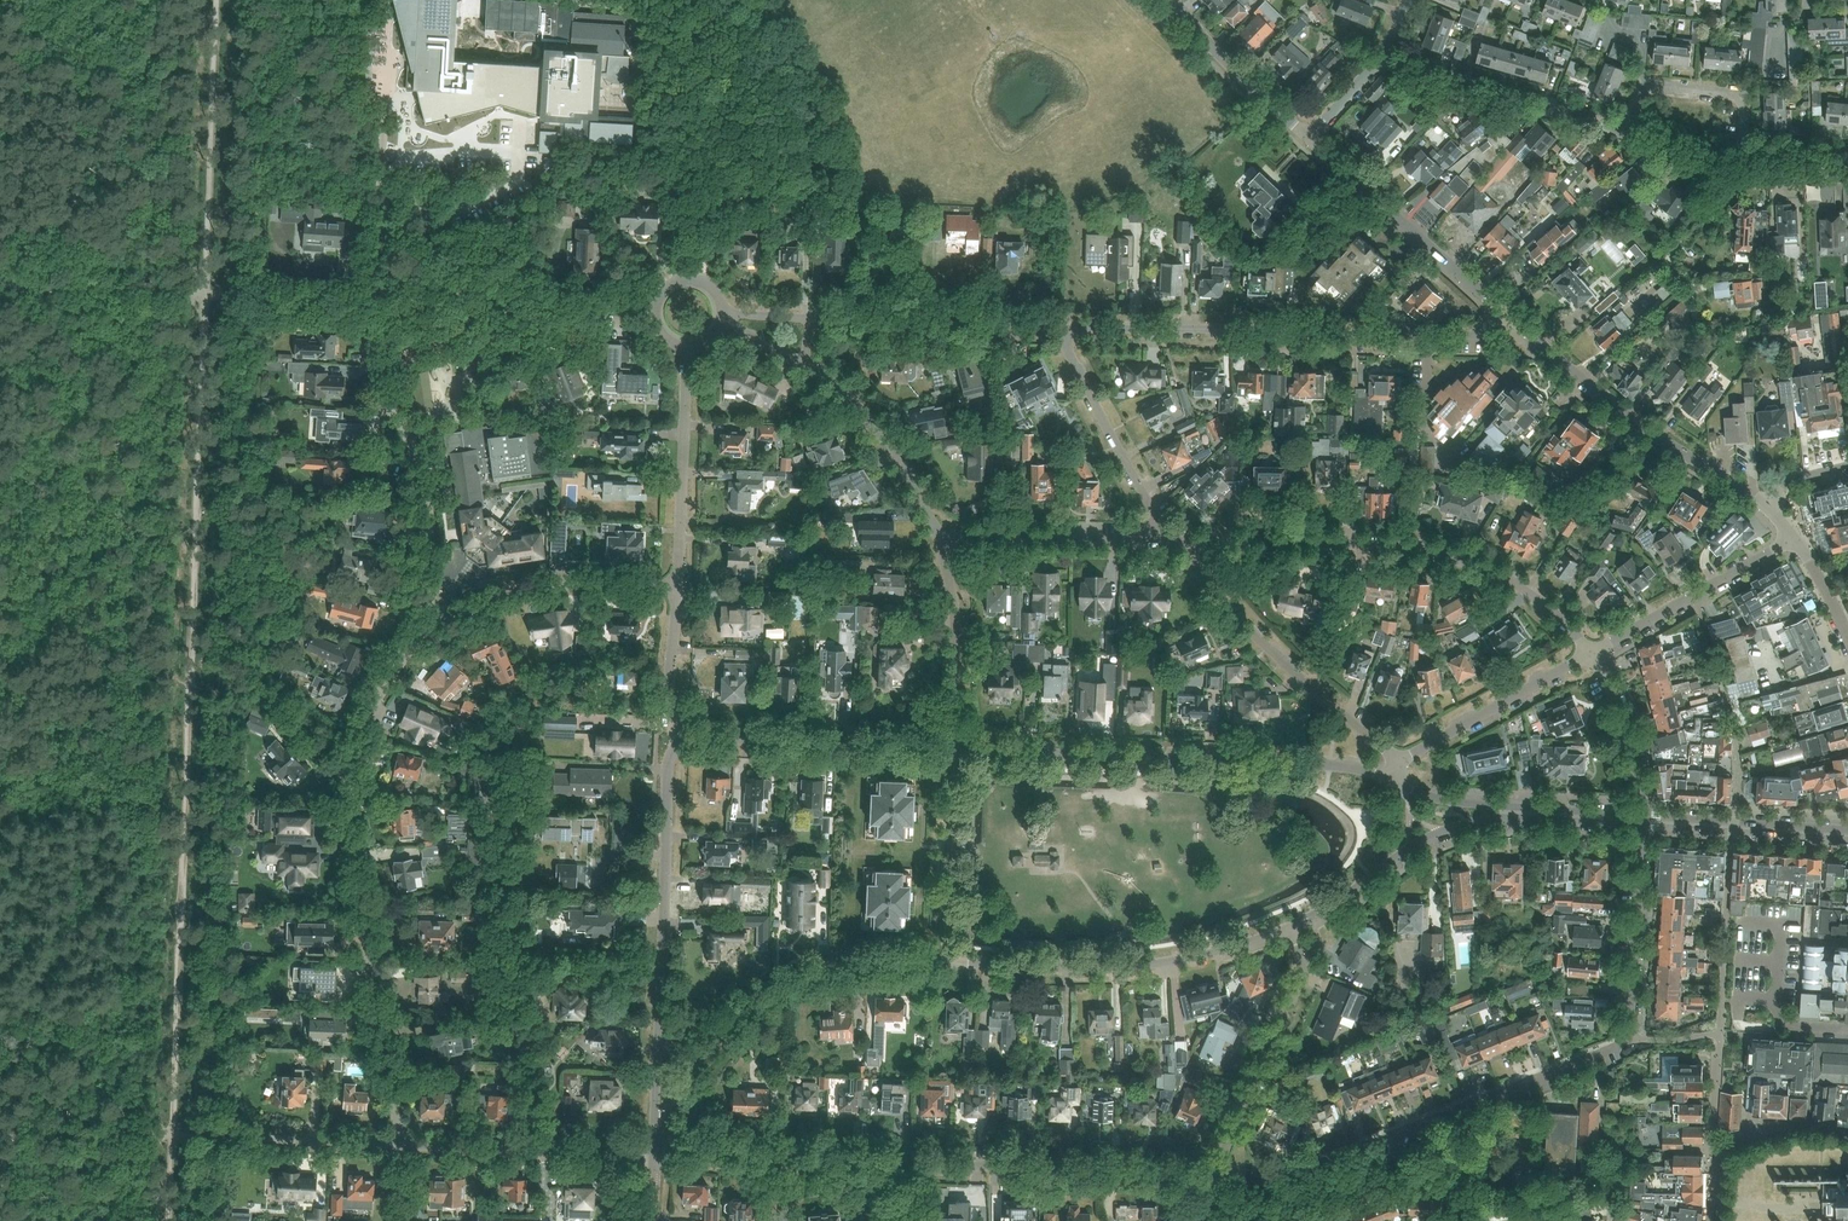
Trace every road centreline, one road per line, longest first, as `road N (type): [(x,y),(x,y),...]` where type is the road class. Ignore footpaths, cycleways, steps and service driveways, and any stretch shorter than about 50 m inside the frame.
road 1 (residential): [(1218,1177),(658,1152)]
road 2 (residential): [(395,1143),(347,799),(352,748),(368,702),(393,661),(422,637)]
road 3 (residential): [(1847,171),(1745,163),(1559,113),(1483,105),(1441,95),(1384,61)]
road 4 (residential): [(1180,536),(1367,542),(1478,562),(1539,601),(1590,657)]
road 5 (secondary): [(1391,779),(1343,765),(948,748)]
road 6 (residential): [(1506,317),(1462,337),(1068,331)]
road 7 (residential): [(1624,1045),(1324,1165),(1218,1177)]
road 8 (secondary): [(941,963),(1147,964),(1212,954),(1290,927)]
road 9 (residential): [(373,299),(376,386),(427,493),(428,549),(416,615),(422,637)]
road 10 (residential): [(1394,767),(1386,750),(1243,627),(1180,536)]
road 11 (unclassified): [(1760,498),(1506,317)]
road 12 (residential): [(418,300),(407,250),(407,184),(378,171),(373,299)]
road 13 (secondary): [(679,744),(662,1018)]
road 14 (residential): [(1218,1177),(1305,965),(1290,927)]
road 15 (secondary): [(948,748),(679,744)]
road 16 (unclassified): [(1506,317),(1308,138)]
road 17 (residential): [(422,637),(526,591),(595,580),(677,581)]
road 18 (residential): [(658,1152),(395,1143)]
road 19 (secondary): [(1290,927),(1442,830),(1517,811)]
road 20 (residential): [(1068,331),(814,322)]
road 21 (residential): [(661,313),(418,300)]
road 22 (secondary): [(721,1040),(781,992),(818,975),(941,963)]
road 23 (residential): [(677,581),(688,342)]
road 24 (residential): [(1624,1045),(1634,1027),(1643,817)]
road 25 (residential): [(1595,654),(1793,536)]
road 26 (residential): [(1165,536),(1070,357),(1068,331)]
road 27 (residential): [(1394,767),(1590,657)]
road 28 (residential): [(944,532),(1165,536)]
road 29 (residential): [(395,1143),(175,1131)]
road 30 (residential): [(948,748),(954,609),(944,532)]
road 31 (residential): [(944,532),(874,430),(807,366)]
road 32 (residential): [(941,963),(948,748)]
road 33 (secondary): [(1847,832),(1643,817)]
road 34 (unclassified): [(1308,138),(1173,0)]
road 35 (residential): [(1643,817),(1625,711),(1595,654)]
road 36 (residential): [(205,294),(373,299)]
road 37 (residential): [(679,744),(671,726),(677,581)]
road 38 (secondary): [(1517,811),(1444,800),(1391,779)]
road 39 (secondary): [(1517,811),(1643,817)]

